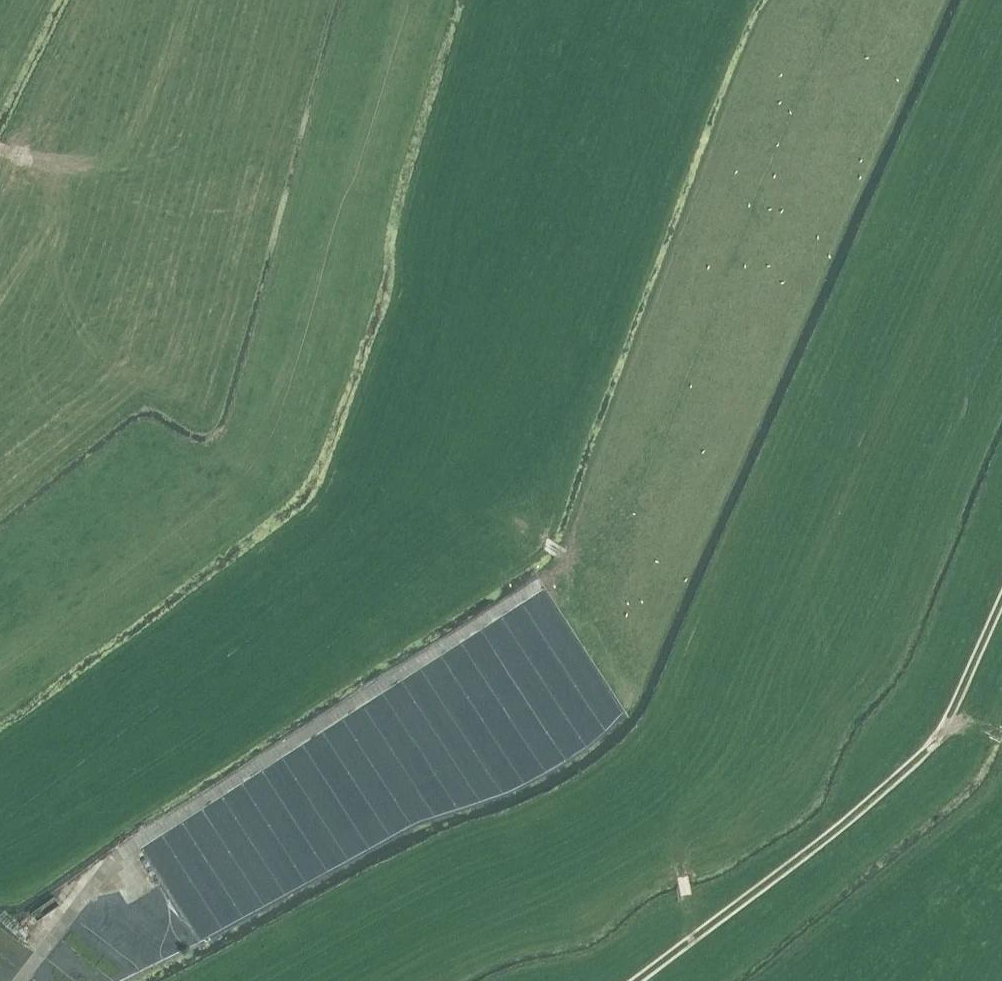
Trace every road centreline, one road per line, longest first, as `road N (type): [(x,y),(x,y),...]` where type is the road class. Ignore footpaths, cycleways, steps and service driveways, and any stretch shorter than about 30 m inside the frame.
road 1 (track): [(637,980),(824,840),(930,748),(1001,602)]

